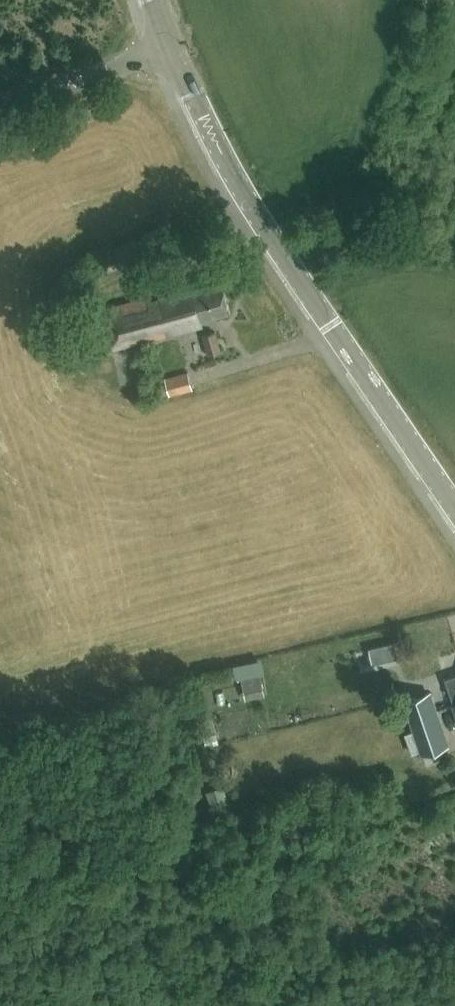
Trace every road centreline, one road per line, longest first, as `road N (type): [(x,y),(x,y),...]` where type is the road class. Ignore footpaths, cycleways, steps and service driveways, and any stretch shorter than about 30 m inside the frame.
road 1 (secondary): [(454,507),(287,257),(228,159),(176,47)]
road 2 (unclassified): [(0,105),(176,47)]

